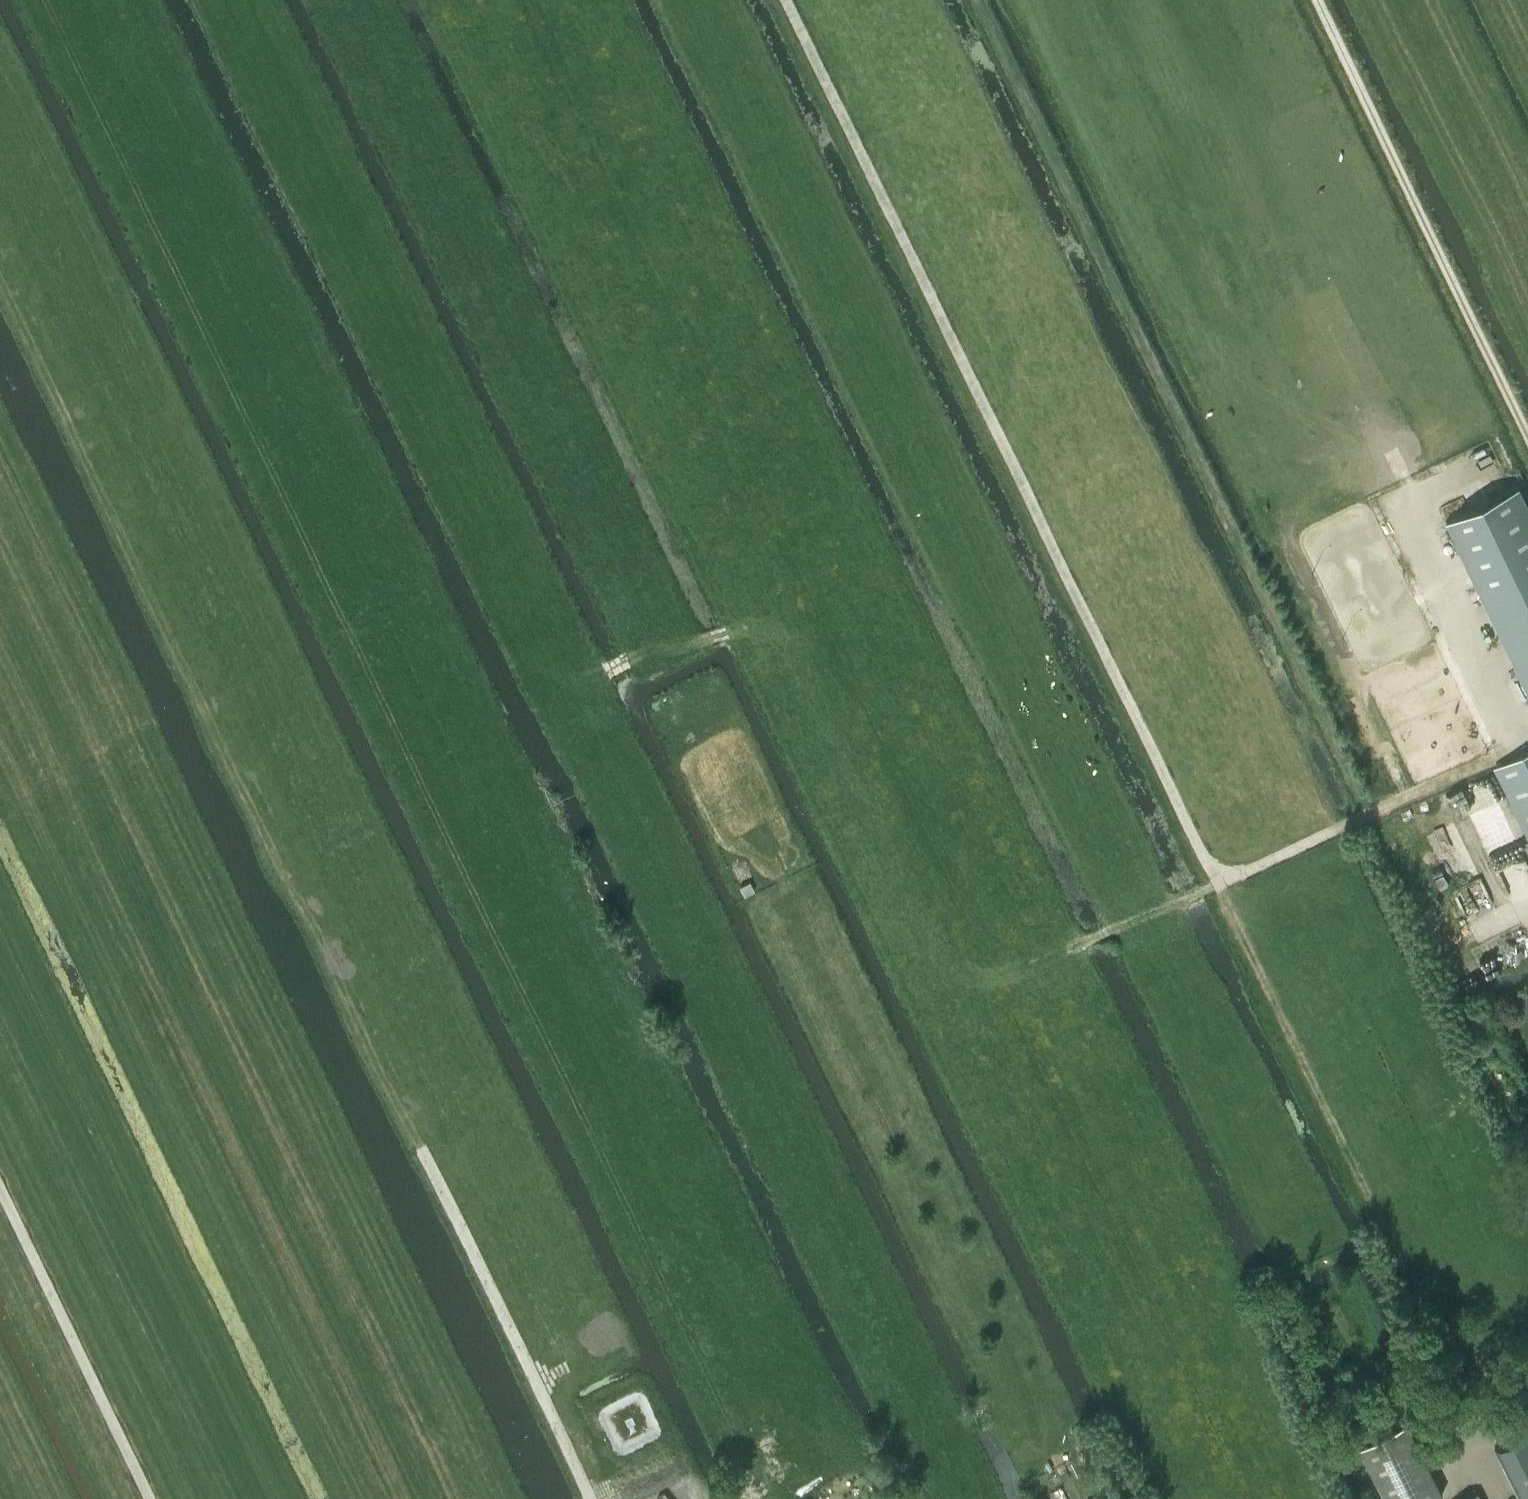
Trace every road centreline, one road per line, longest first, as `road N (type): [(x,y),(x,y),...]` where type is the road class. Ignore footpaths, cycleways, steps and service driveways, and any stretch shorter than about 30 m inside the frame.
road 1 (track): [(594,1498),(264,835),(0,275)]
road 2 (track): [(1527,742),(1232,878),(1217,876),(785,0)]
road 3 (track): [(1318,0),(1527,433)]
road 4 (track): [(0,1182),(152,1498)]

